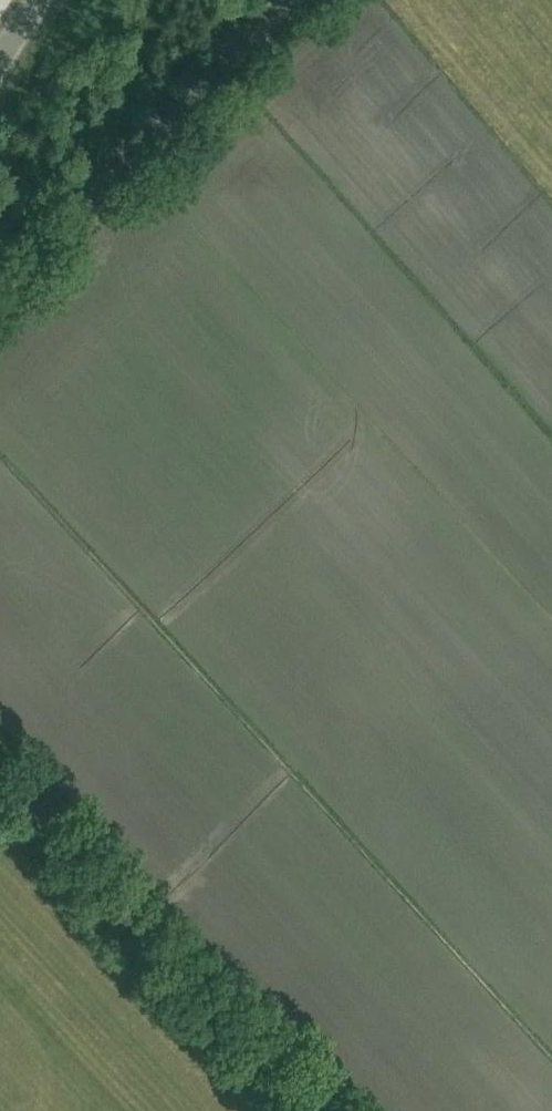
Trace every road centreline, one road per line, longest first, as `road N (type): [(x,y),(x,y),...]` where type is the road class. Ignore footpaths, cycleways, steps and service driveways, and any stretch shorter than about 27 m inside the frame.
road 1 (unclassified): [(319,1110),(0,764)]
road 2 (track): [(289,0),(0,278)]

